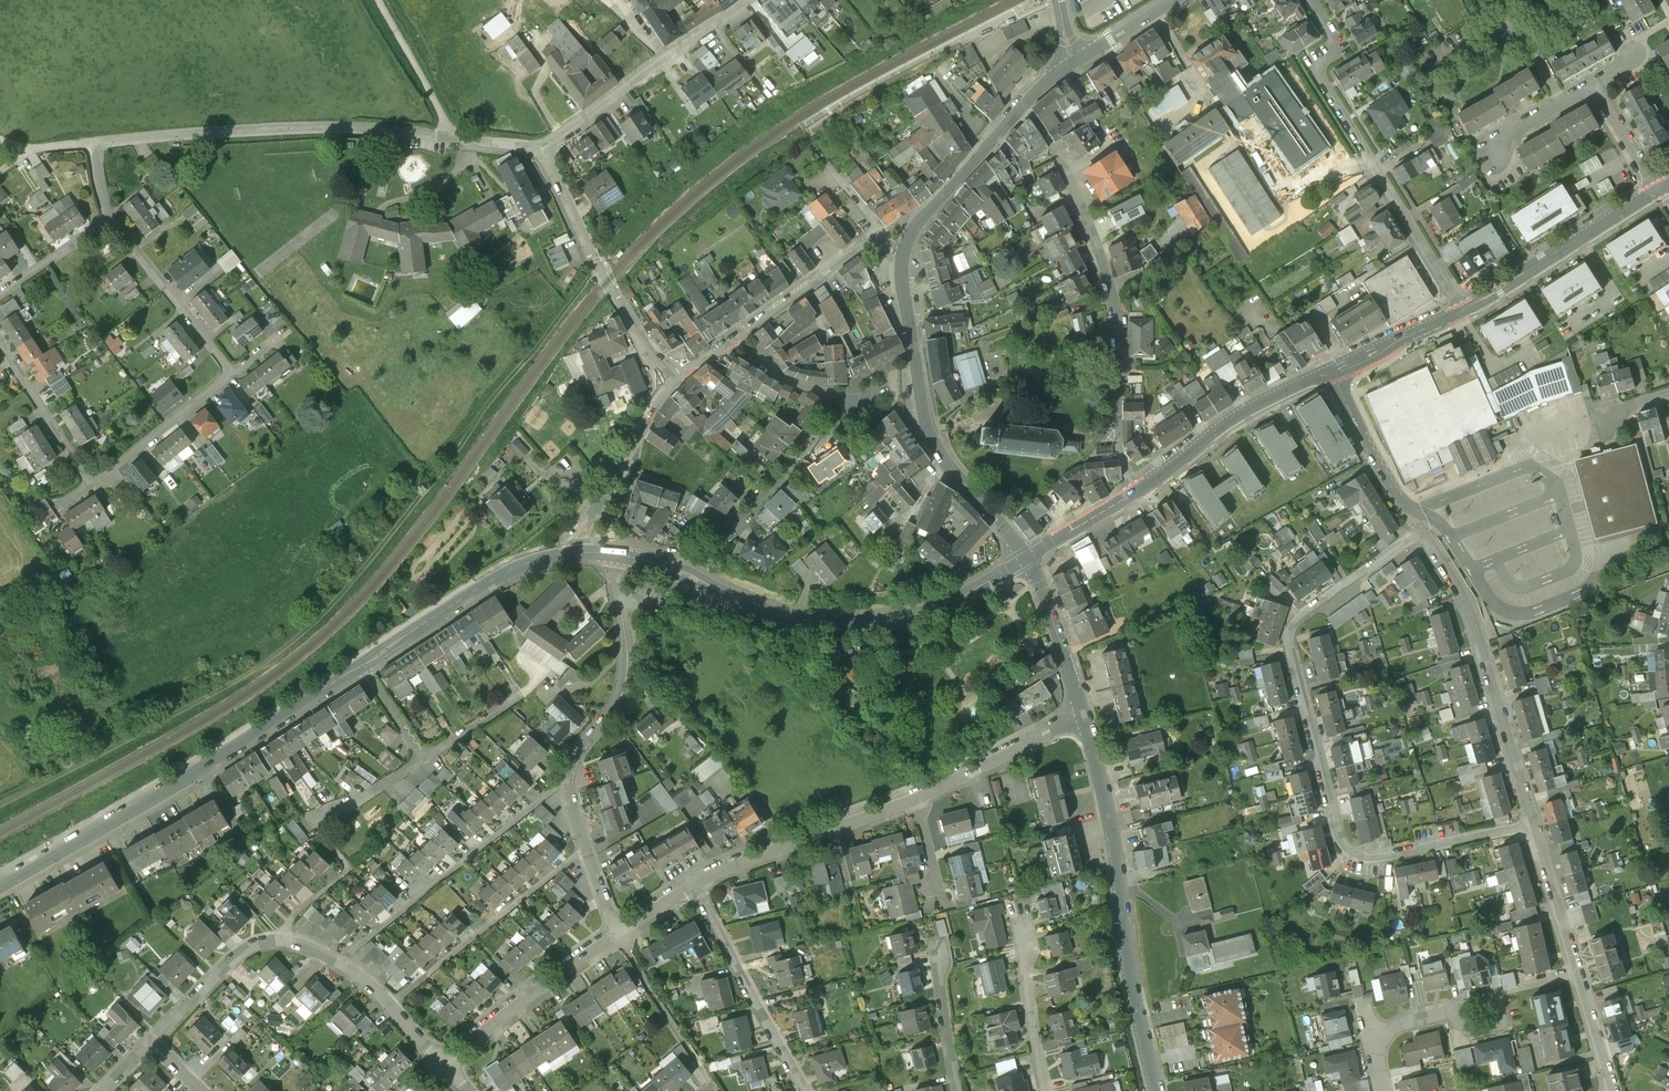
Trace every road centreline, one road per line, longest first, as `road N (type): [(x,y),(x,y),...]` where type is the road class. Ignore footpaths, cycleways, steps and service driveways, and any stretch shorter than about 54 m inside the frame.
road 1 (track): [(0,807),(244,676),(302,633),(370,561),(598,268)]
road 2 (residential): [(1536,821),(1376,856),(1343,845),(1289,637),(1299,616),(1424,533)]
road 3 (tertiary): [(604,550),(839,623),(922,614),(1026,557)]
road 4 (residential): [(690,883),(971,773),(1085,716)]
road 5 (tertiary): [(0,888),(362,661)]
road 6 (residential): [(1022,106),(1057,155),(1099,243),(1112,288),(1120,452),(1137,491)]
road 7 (secondary): [(1158,1090),(1085,716)]
road 8 (residential): [(1463,311),(1331,86),(1322,53),(1337,41),(1309,0)]
road 9 (residential): [(452,137),(284,131),(98,144)]
road 10 (secondary): [(1026,557),(930,434),(901,273),(904,249)]
road 11 (residential): [(1536,821),(1470,606),(1424,533)]
road 12 (residential): [(568,775),(344,961)]
road 13 (residential): [(1616,1090),(1536,821)]
road 14 (tertiary): [(362,661),(519,566),(551,554),(604,550)]
road 15 (residential): [(540,148),(598,268),(669,377)]
road 16 (residential): [(392,1001),(582,846)]
road 17 (residential): [(604,550),(623,648),(620,696),(568,775)]
road 18 (residential): [(690,883),(807,1090)]
road 19 (residential): [(153,1039),(252,944),(282,935),(344,961)]
road 20 (secondary): [(1463,311),(1658,190)]
road 21 (secondary): [(1137,491),(1252,407),(1331,371)]
road 22 (residential): [(442,1066),(616,925)]
road 23 (residential): [(112,216),(235,373)]
road 24 (secondary): [(904,249),(913,229),(1022,106)]
road 25 (residential): [(710,534),(847,411)]
road 26 (residential): [(669,377),(576,533)]
road 27 (residential): [(96,477),(235,373)]
road 28 (residential): [(880,240),(736,334)]
road 29 (secondary): [(1085,716),(1026,557)]
road 30 (residential): [(96,477),(0,340)]
road 31 (residential): [(1047,1090),(1033,1028),(1025,927)]
road 32 (residential): [(452,137),(377,0)]
road 33 (residential): [(1444,1006),(1506,992),(1510,1020),(1466,1031),(1453,1020)]
road 34 (residential): [(664,57),(540,148)]
road 35 (residential): [(425,762),(520,694),(535,661)]
road 36 (residential): [(334,846),(320,817),(331,806),(425,762)]
road 37 (unclassified): [(1331,371),(1405,503)]
road 38 (secondary): [(1331,371),(1463,311)]
road 39 (residential): [(958,1090),(937,950)]
road 40 (residential): [(0,291),(112,216)]
road 41 (residential): [(1589,84),(1486,140),(1481,153)]
road 42 (secondary): [(1026,557),(1137,491)]
road 43 (residential): [(1658,190),(1589,84)]
road 44 (residential): [(1391,1090),(1385,1039),(1395,1025),(1444,1006)]
road 45 (residential): [(736,334),(773,371),(837,389)]

